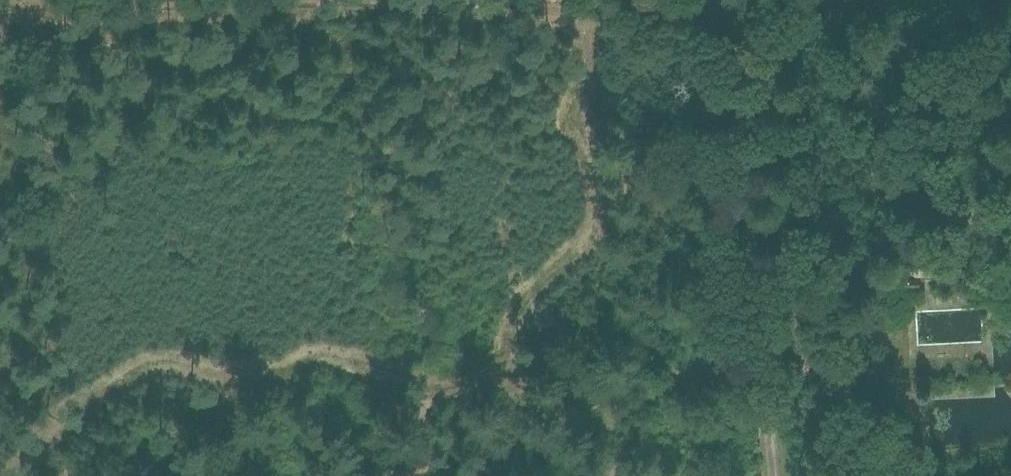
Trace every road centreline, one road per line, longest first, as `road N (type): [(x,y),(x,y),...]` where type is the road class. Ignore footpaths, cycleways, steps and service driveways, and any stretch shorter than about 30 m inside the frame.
road 1 (track): [(774,0),(729,33),(770,475)]

